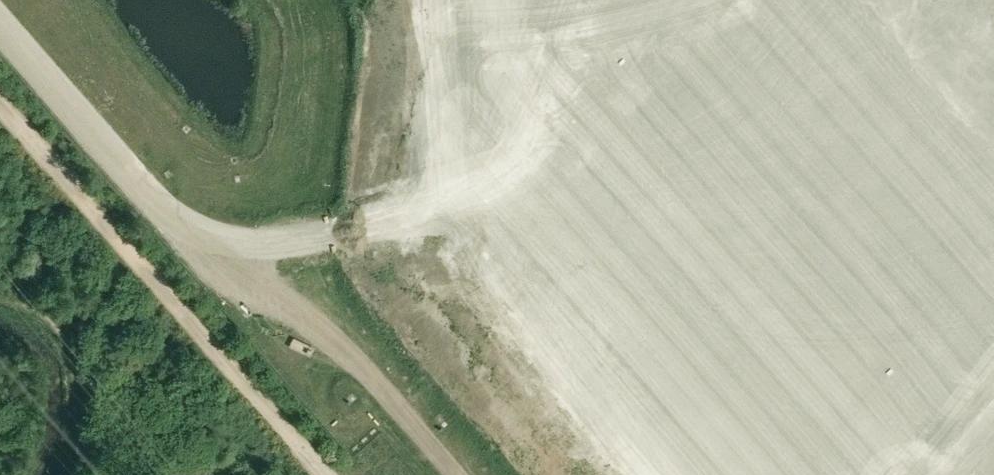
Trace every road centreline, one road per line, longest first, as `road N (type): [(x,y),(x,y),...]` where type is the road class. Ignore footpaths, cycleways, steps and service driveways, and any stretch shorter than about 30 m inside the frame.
road 1 (track): [(324,474),(0,105)]

